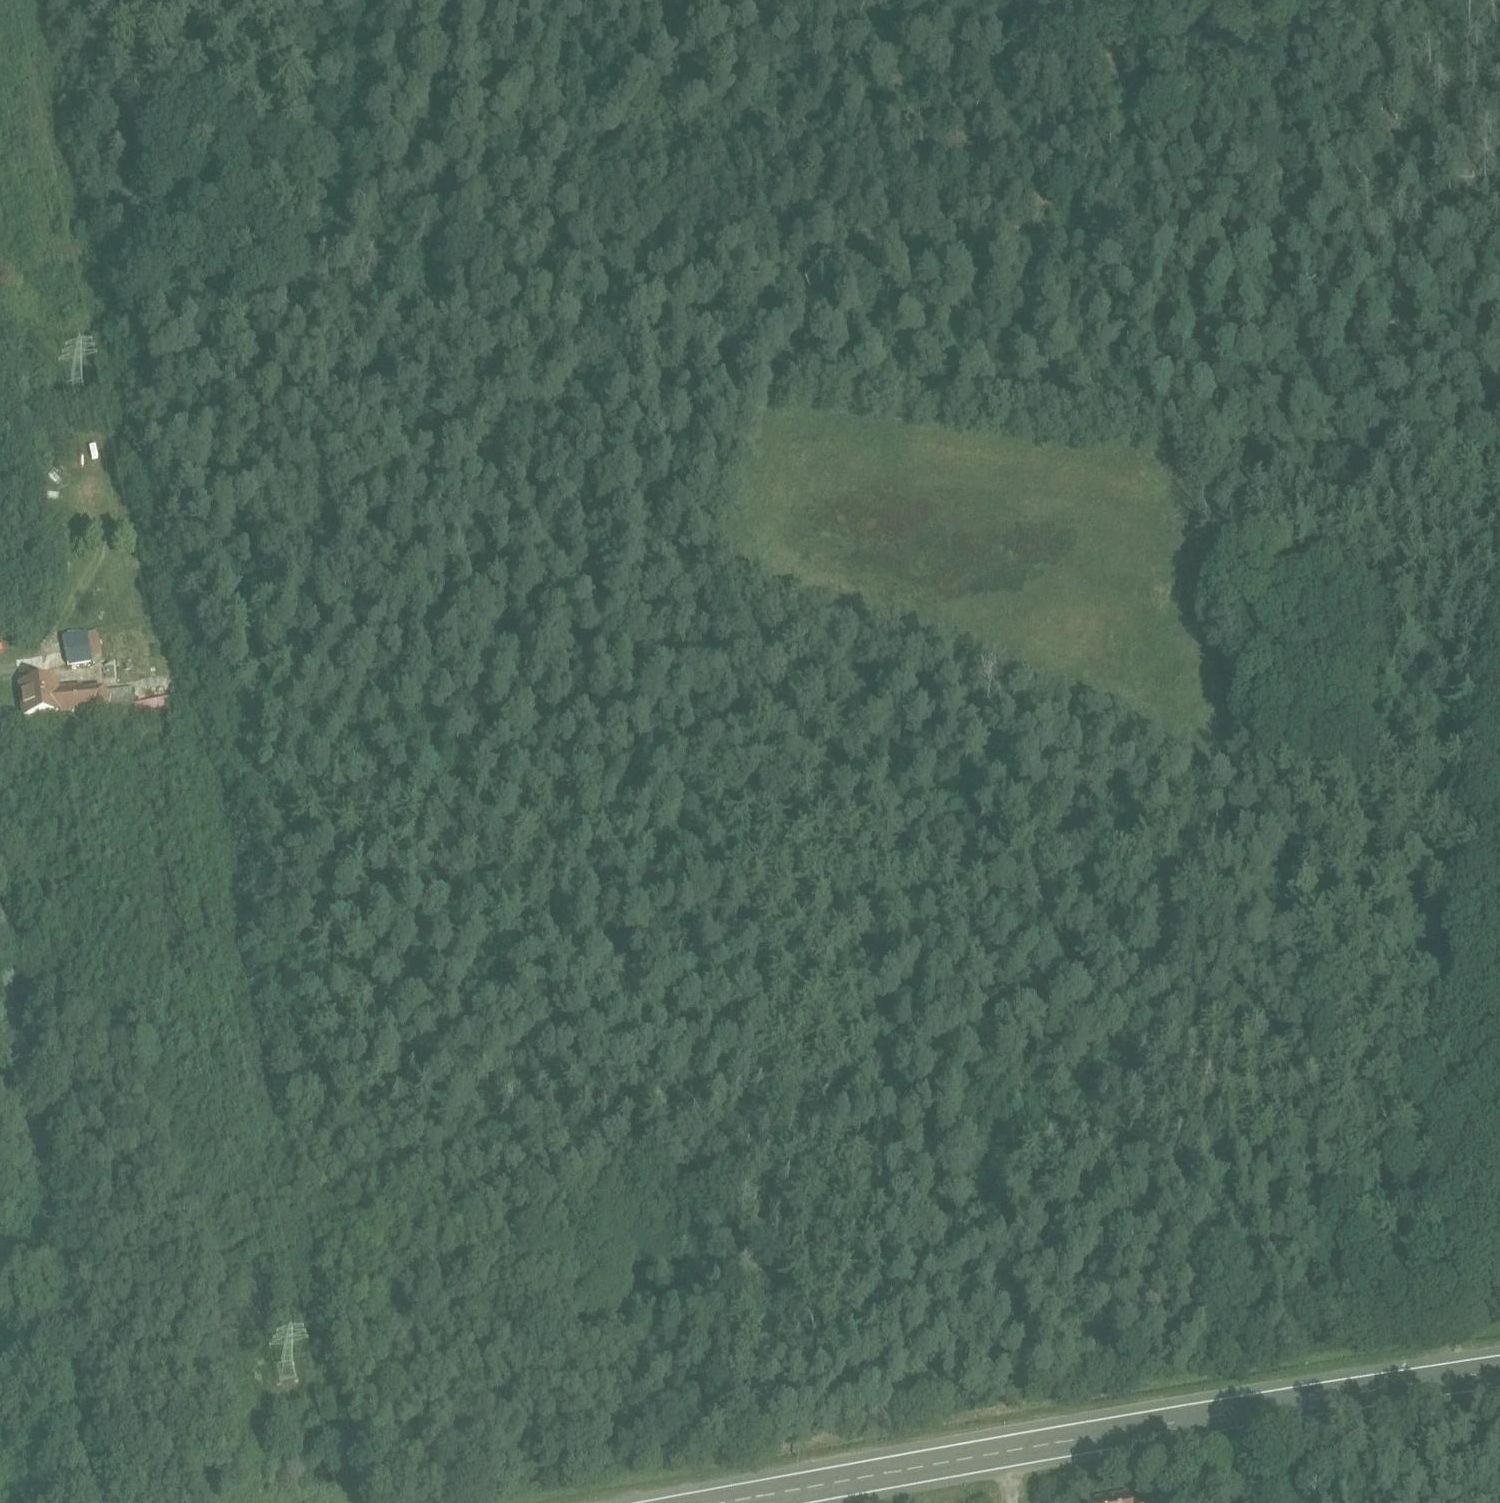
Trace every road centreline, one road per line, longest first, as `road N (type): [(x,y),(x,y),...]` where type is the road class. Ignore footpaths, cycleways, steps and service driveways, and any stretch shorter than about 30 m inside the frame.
road 1 (secondary): [(730,1502),(1499,1370)]
road 2 (residential): [(103,1502),(0,930)]
road 3 (track): [(1452,1377),(1499,971)]

